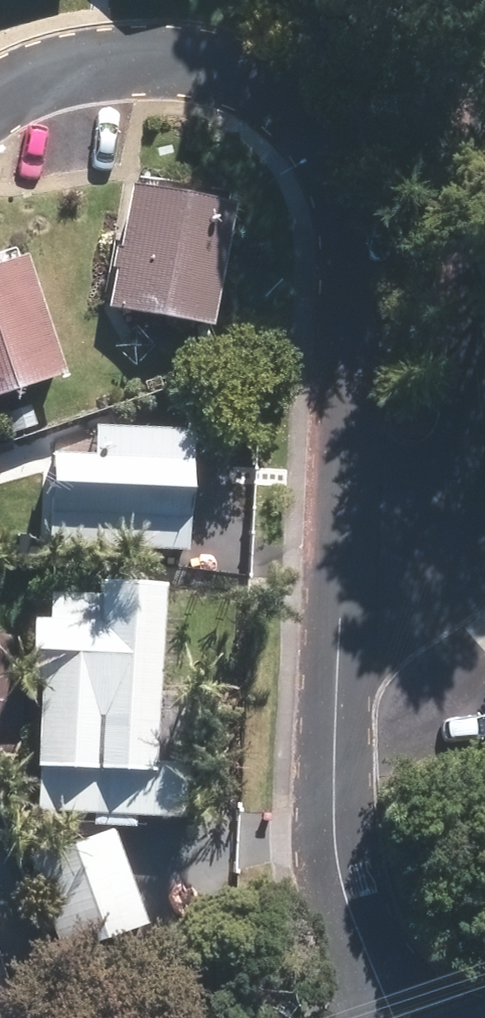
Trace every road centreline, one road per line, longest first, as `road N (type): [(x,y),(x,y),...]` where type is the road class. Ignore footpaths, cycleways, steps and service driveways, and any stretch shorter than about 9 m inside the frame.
road 1 (residential): [(220,65),(286,104),(324,149),(349,202),(343,585)]
road 2 (residential): [(484,93),(472,454),(462,500),(400,561),(343,585)]
road 3 (residential): [(343,585),(333,831),(382,1017)]

